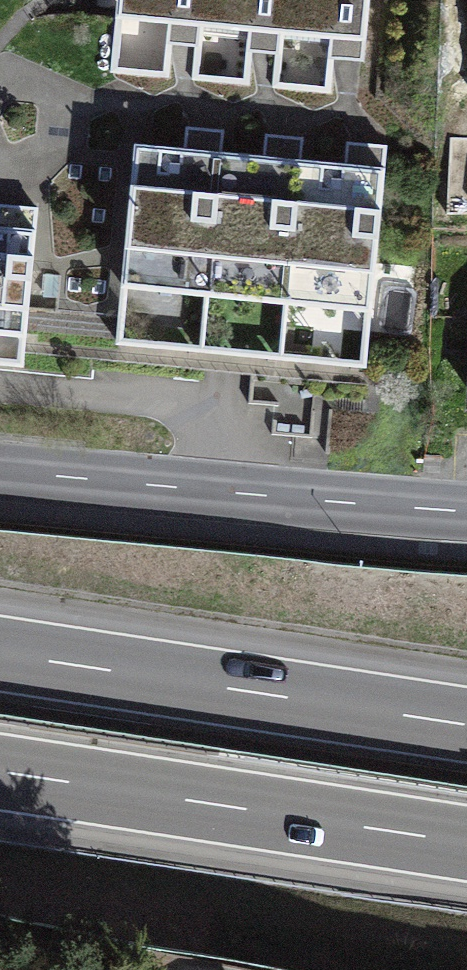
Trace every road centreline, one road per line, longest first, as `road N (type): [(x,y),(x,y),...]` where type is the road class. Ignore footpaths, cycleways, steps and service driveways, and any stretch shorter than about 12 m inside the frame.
road 1 (motorway): [(466,723),(0,651)]
road 2 (motorway): [(0,773),(466,845)]
road 3 (residential): [(220,493),(225,434),(186,404),(0,387)]
road 4 (residential): [(220,493),(466,511)]
road 5 (residential): [(0,472),(220,493)]

